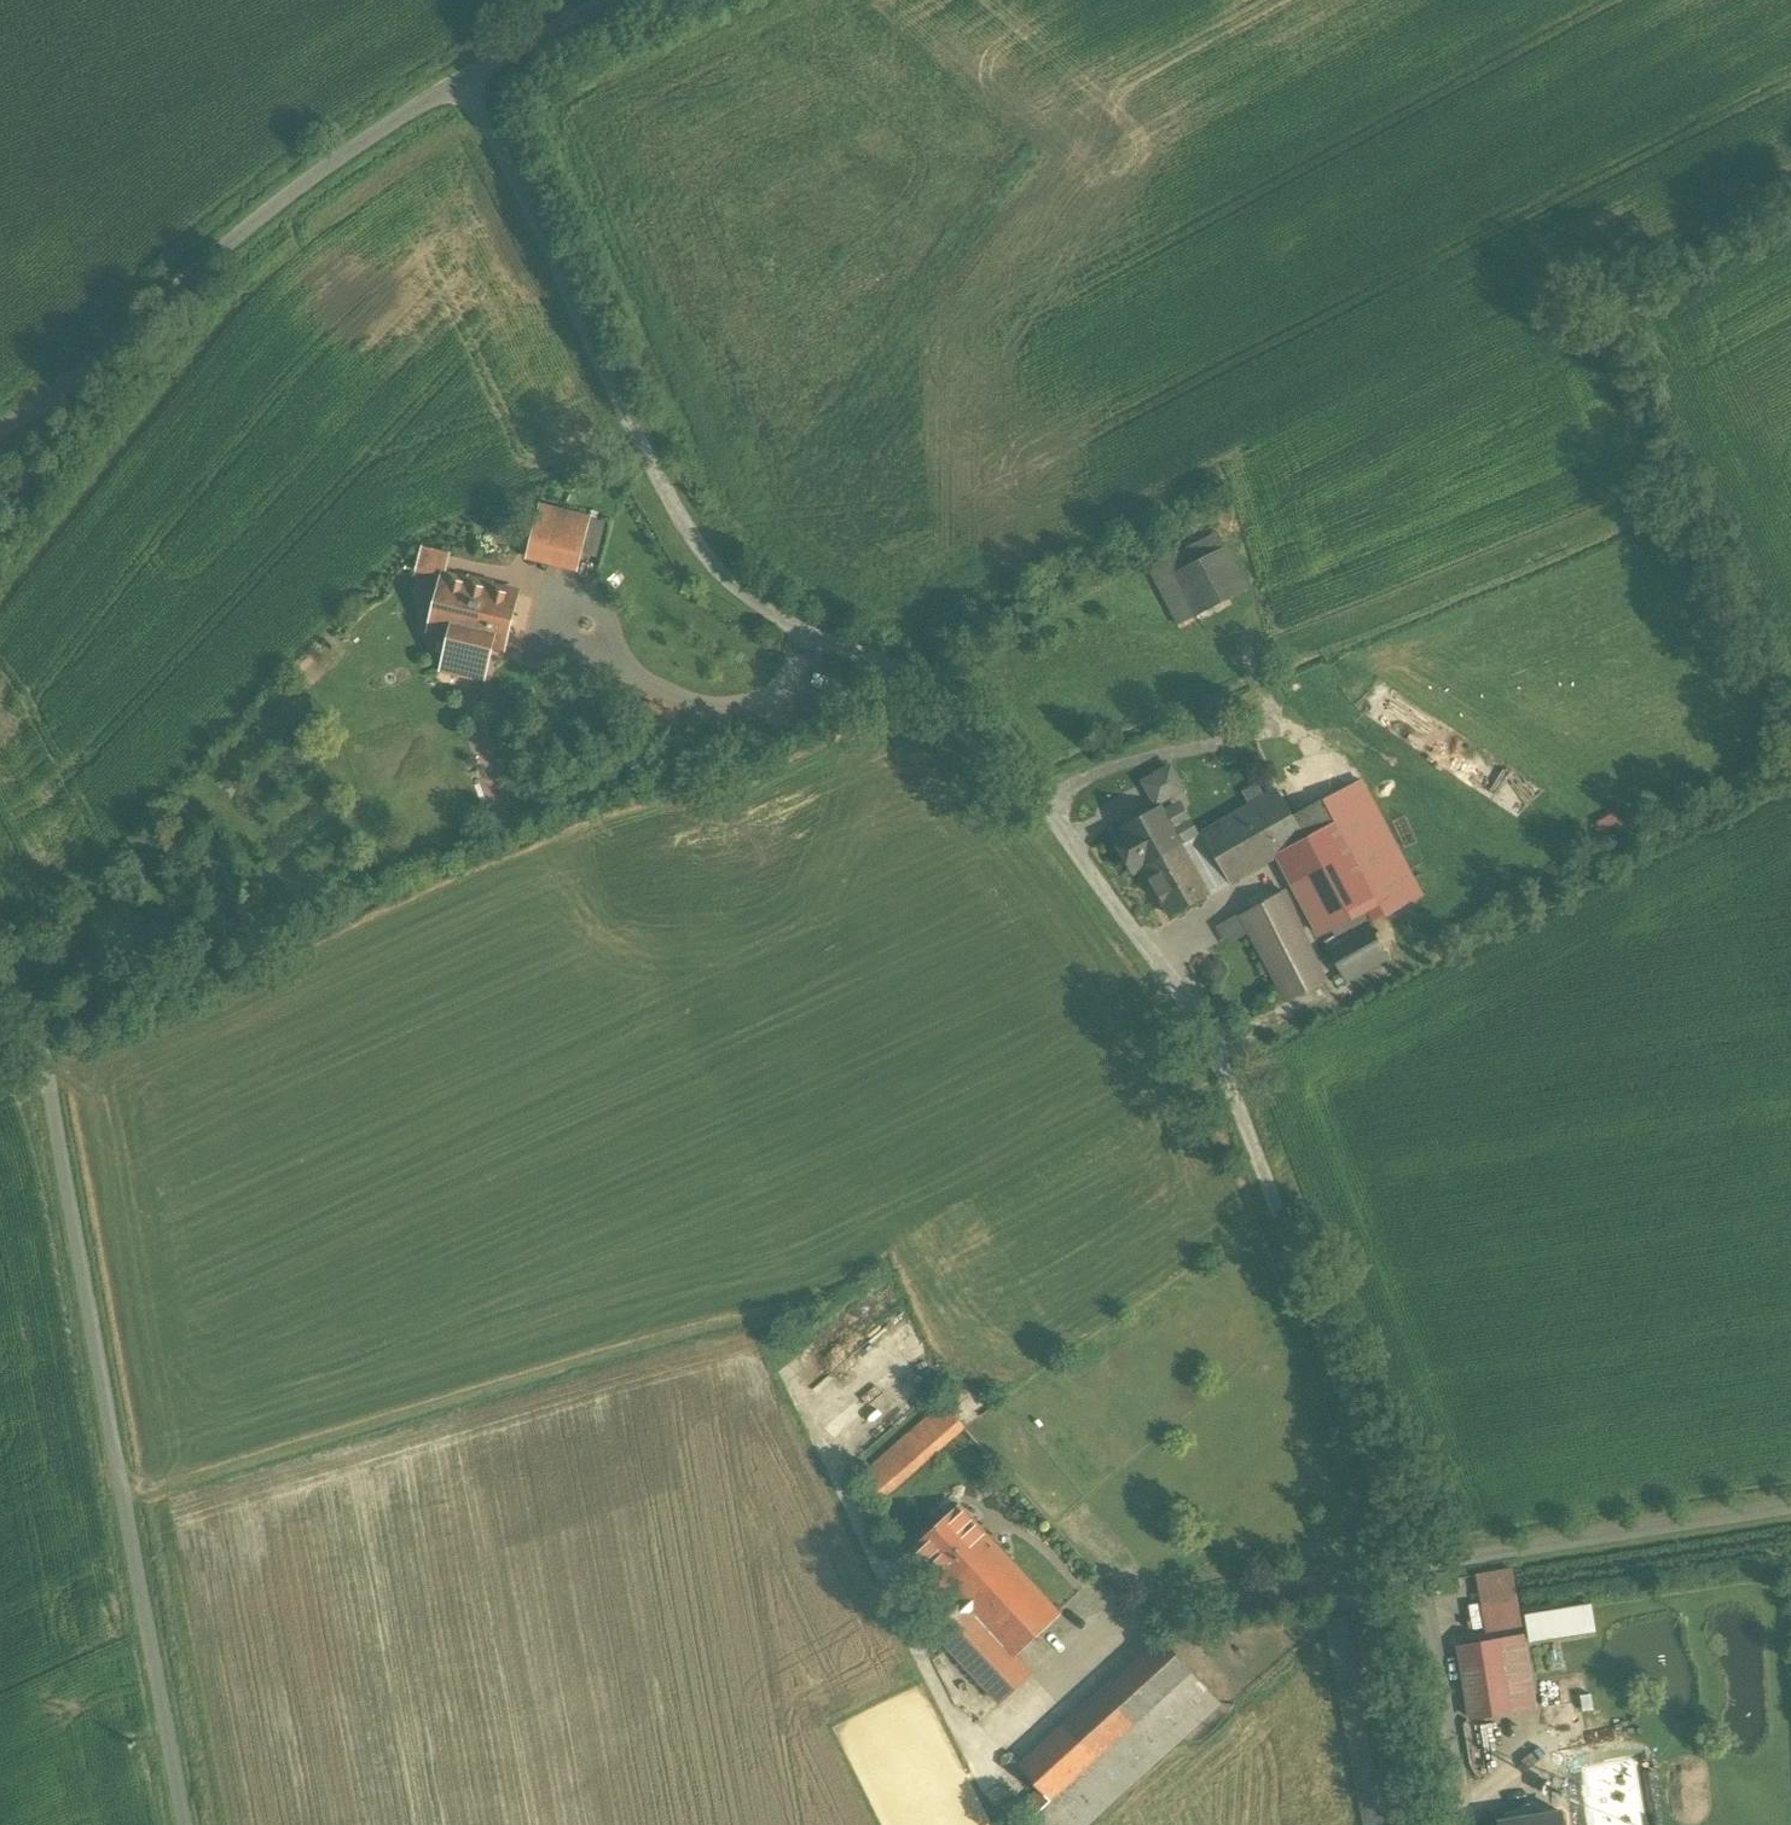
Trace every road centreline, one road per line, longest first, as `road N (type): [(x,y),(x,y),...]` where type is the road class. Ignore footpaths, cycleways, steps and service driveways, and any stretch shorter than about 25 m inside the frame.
road 1 (unclassified): [(472,84),(686,527),(722,573),(804,636),(900,669),(974,718),(1186,1002),(1411,1572)]
road 2 (unclassified): [(187,1824),(42,1039),(0,914)]
road 3 (unclassified): [(472,84),(312,185),(86,376),(0,435)]
road 4 (unclassified): [(1790,1510),(1411,1572)]
road 5 (unclassified): [(1411,1572),(1462,1824)]
road 6 (unclassified): [(619,0),(472,84)]

